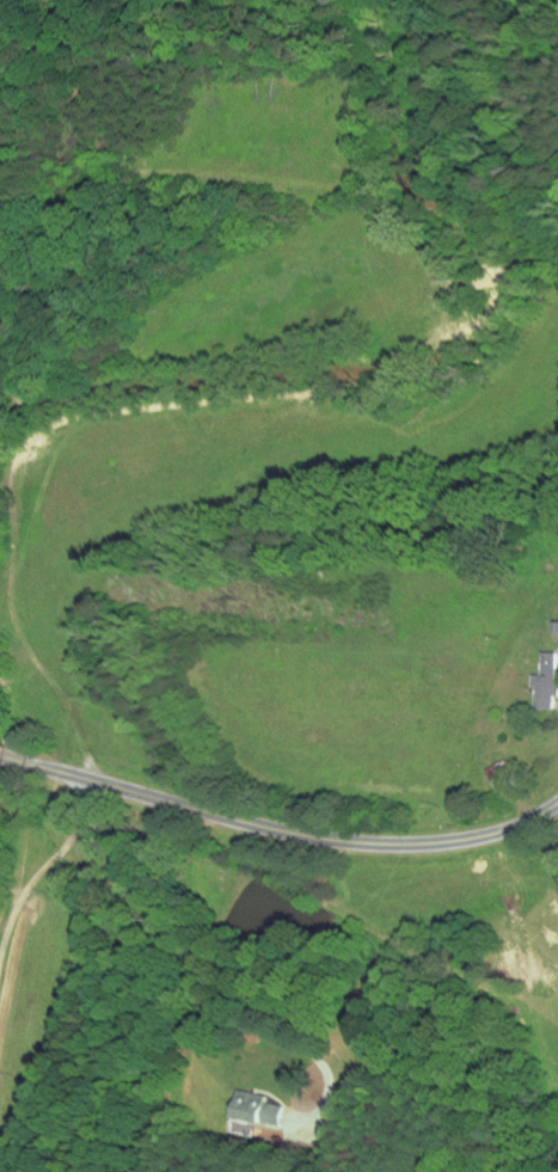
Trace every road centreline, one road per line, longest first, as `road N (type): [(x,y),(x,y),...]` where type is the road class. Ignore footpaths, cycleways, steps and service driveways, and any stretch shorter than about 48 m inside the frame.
road 1 (residential): [(557,802),(484,835),(343,840),(24,760)]

